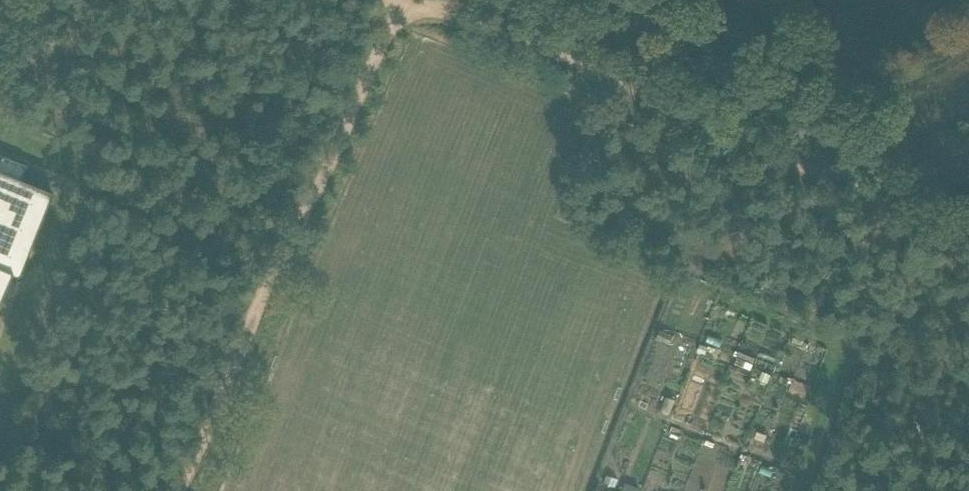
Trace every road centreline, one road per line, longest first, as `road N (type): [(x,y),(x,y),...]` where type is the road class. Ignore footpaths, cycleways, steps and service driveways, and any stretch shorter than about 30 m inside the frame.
road 1 (unclassified): [(429,0),(820,171),(968,226)]
road 2 (unclassified): [(175,490),(399,0)]
road 3 (track): [(727,0),(800,24),(894,93)]
road 4 (track): [(820,171),(894,93),(968,53)]

